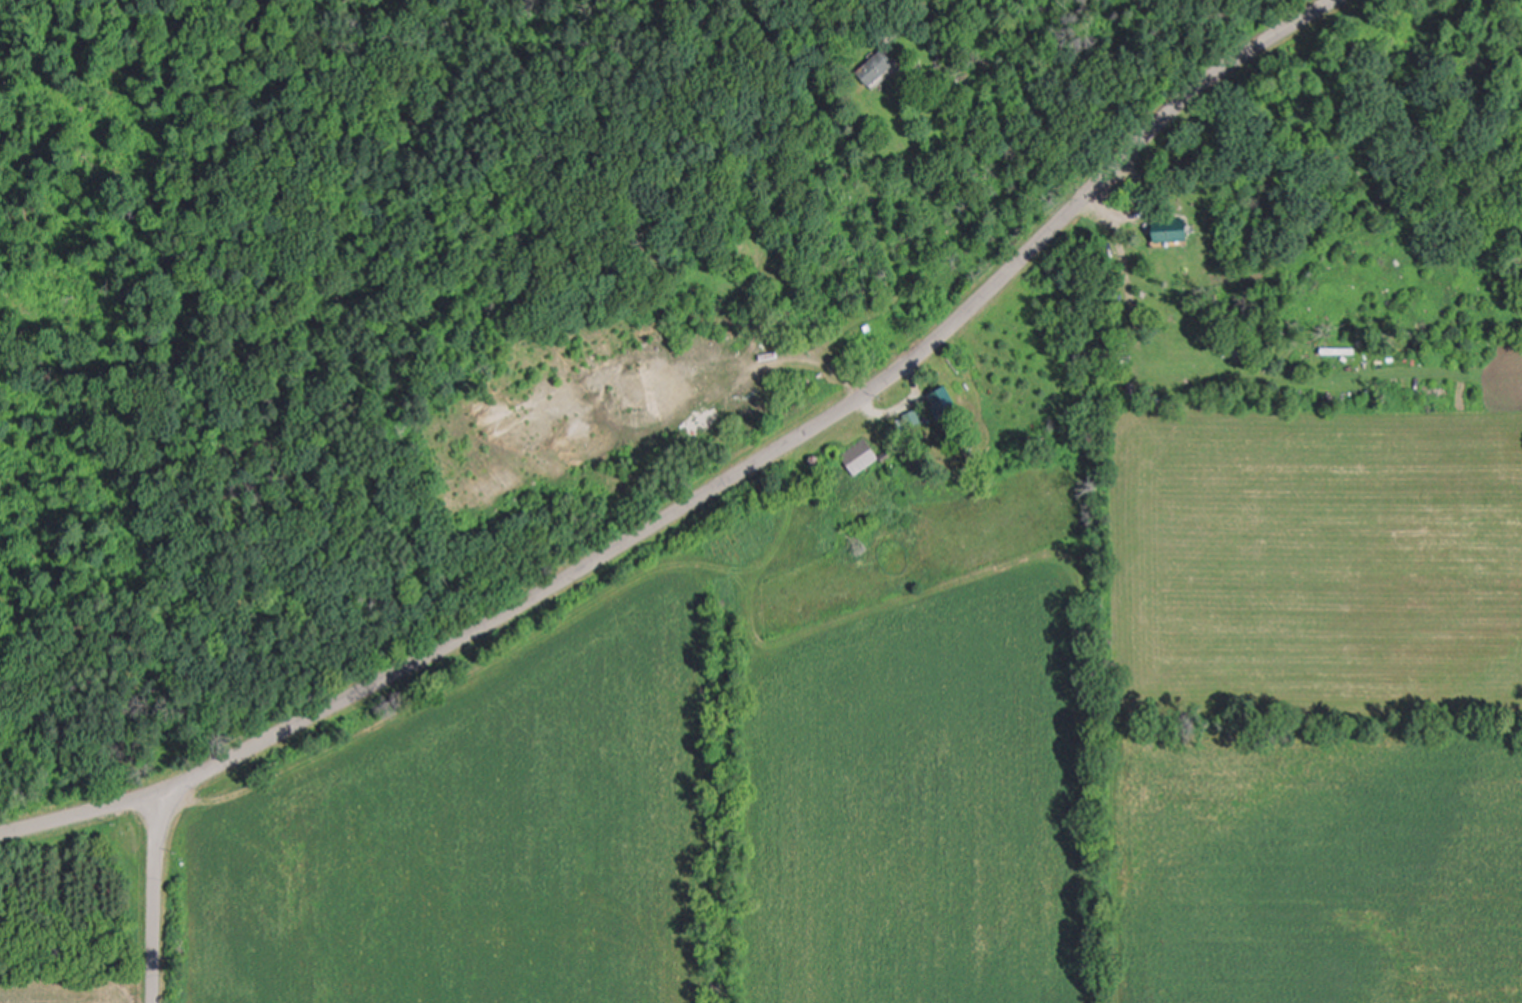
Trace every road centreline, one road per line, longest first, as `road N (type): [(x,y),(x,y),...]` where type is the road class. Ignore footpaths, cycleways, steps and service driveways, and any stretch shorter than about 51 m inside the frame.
road 1 (residential): [(156,796),(470,634),(879,386),(960,320),(1198,86),(1335,0)]
road 2 (residential): [(151,1002),(156,796)]
road 3 (residential): [(0,834),(156,796)]

